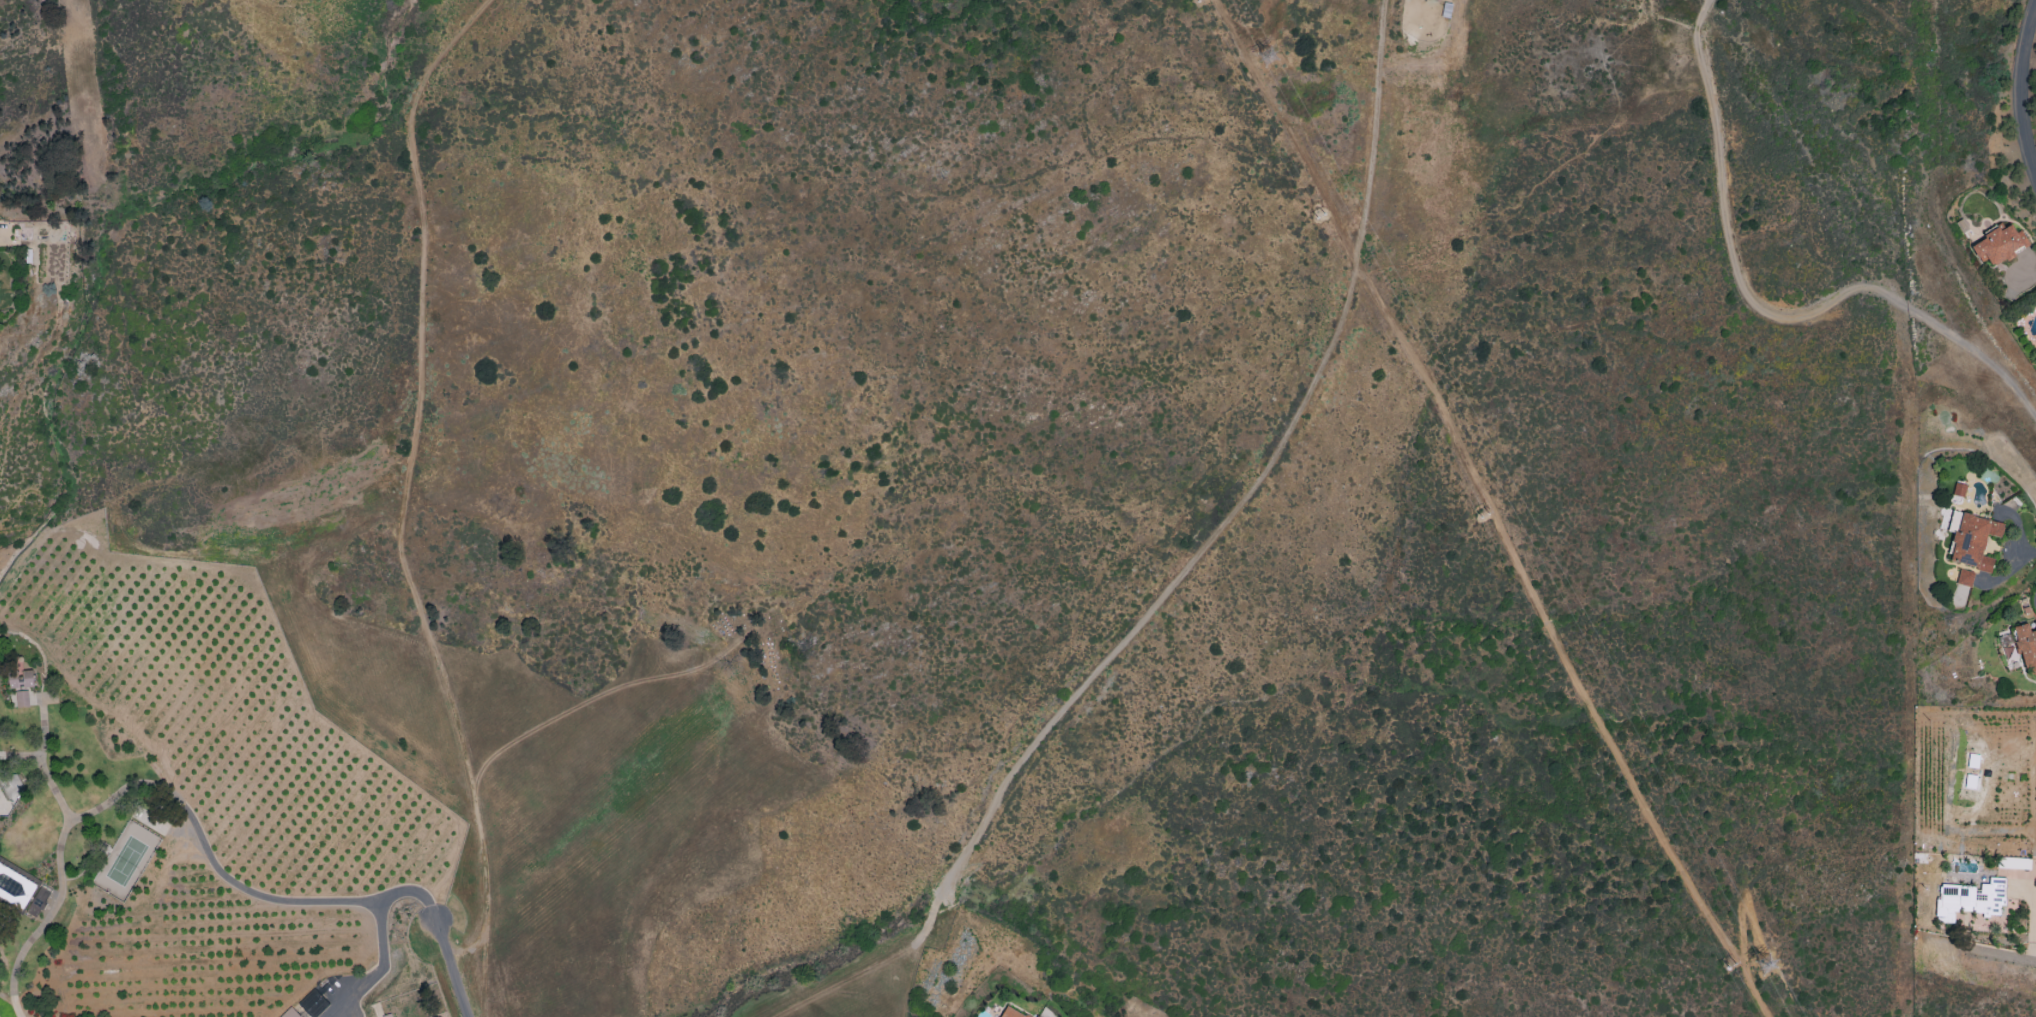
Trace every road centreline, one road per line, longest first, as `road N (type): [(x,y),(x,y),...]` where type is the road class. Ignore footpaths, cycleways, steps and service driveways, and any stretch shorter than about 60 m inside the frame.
road 1 (residential): [(2035,167),(2022,67),(2035,9)]

